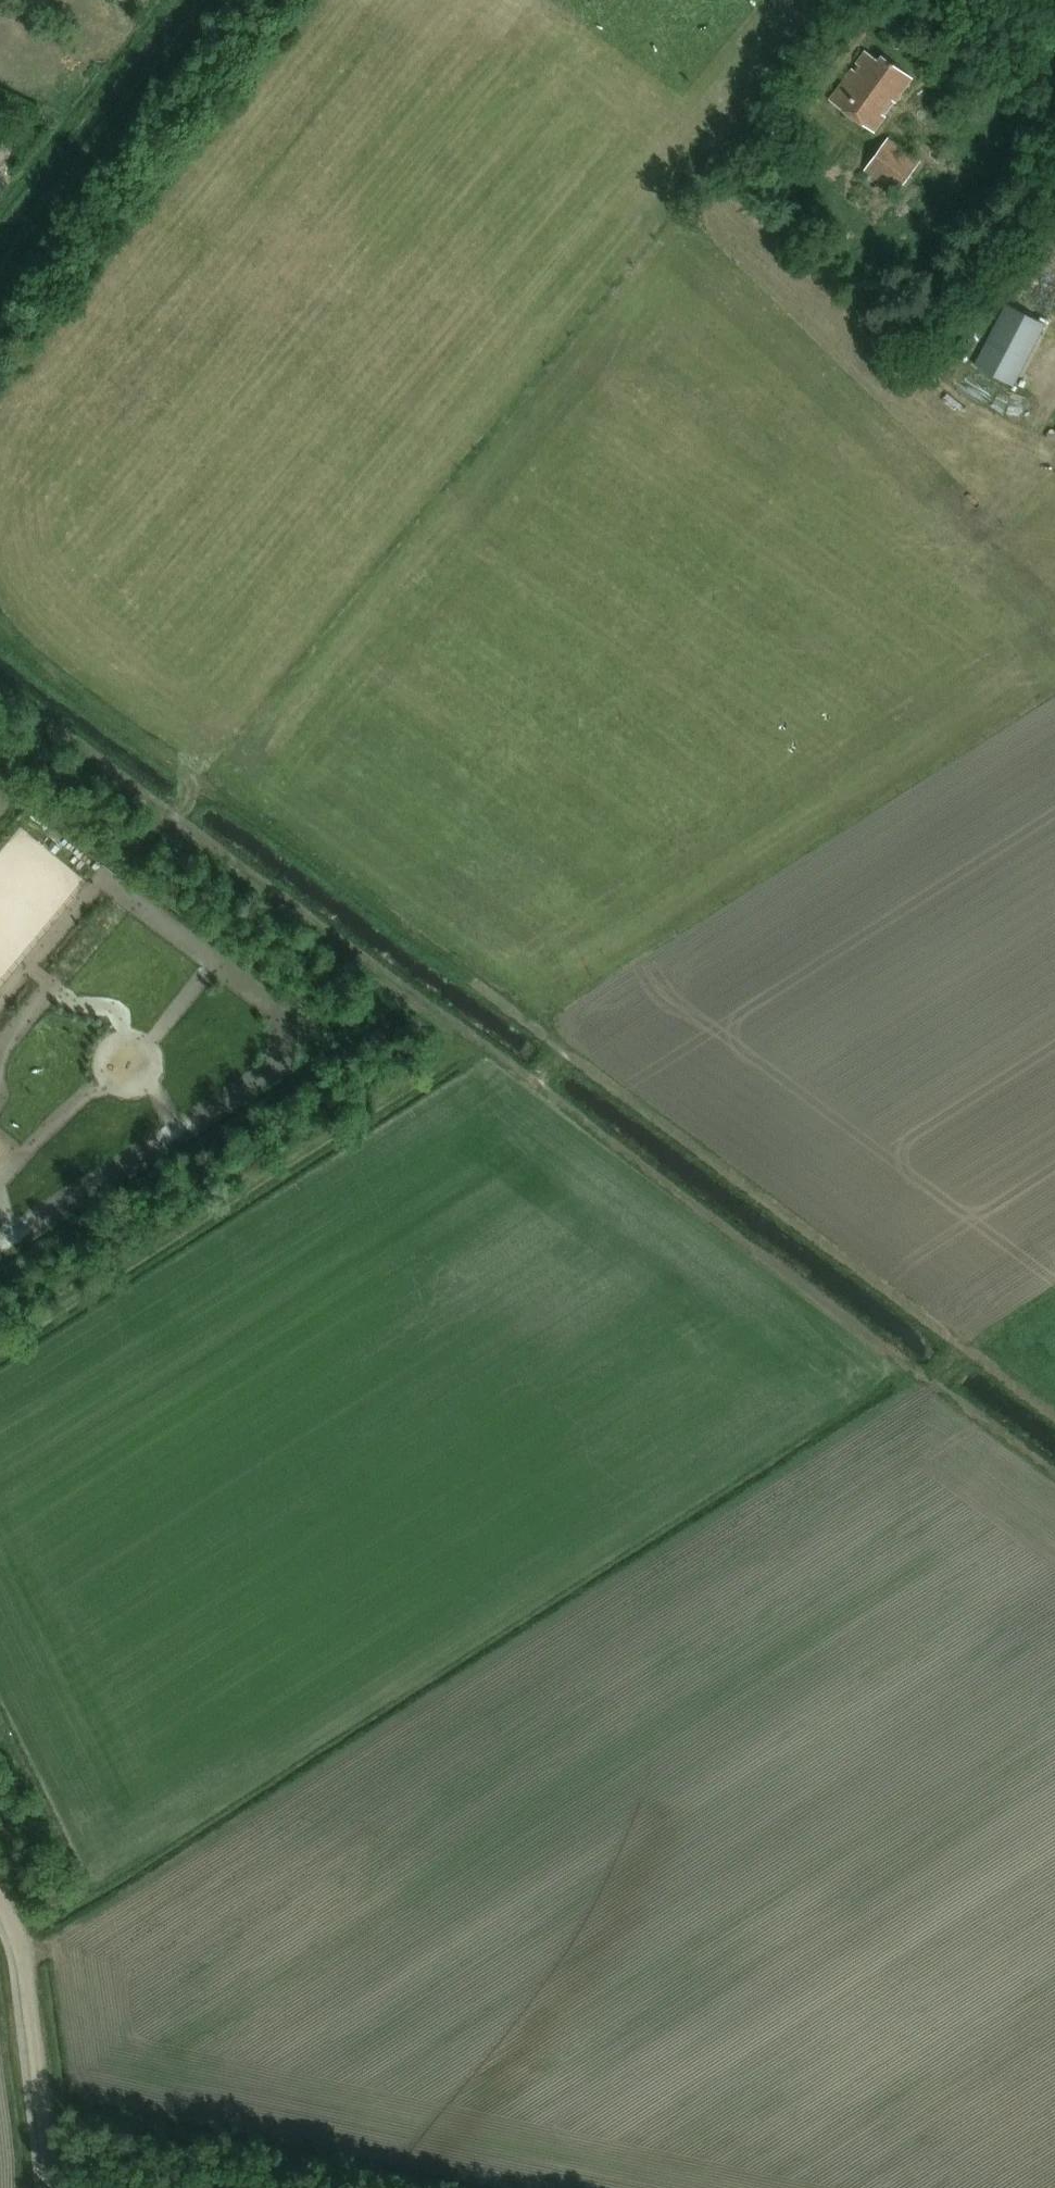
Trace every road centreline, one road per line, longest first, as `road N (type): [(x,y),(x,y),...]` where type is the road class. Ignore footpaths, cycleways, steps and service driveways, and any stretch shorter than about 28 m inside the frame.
road 1 (track): [(44,2187),(20,1978),(0,1913)]

